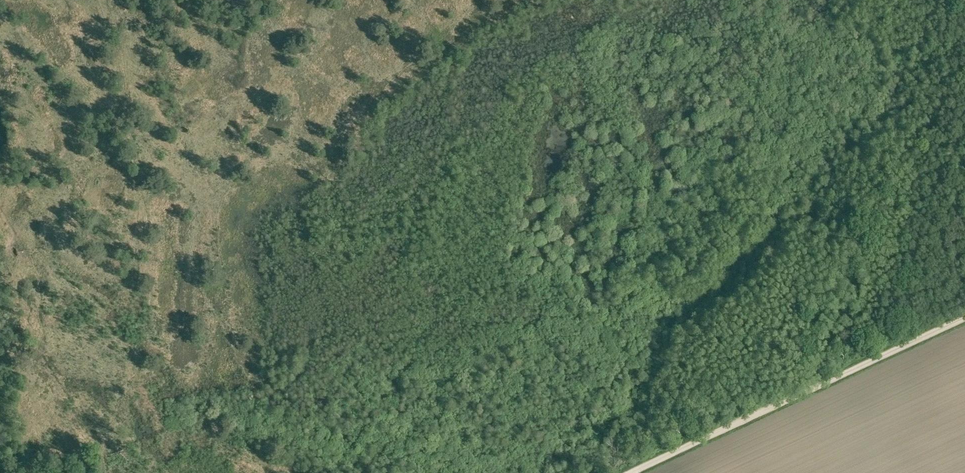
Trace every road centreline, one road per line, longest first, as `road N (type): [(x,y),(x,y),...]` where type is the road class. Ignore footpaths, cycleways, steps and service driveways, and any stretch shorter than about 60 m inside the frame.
road 1 (track): [(964,312),(627,472)]

